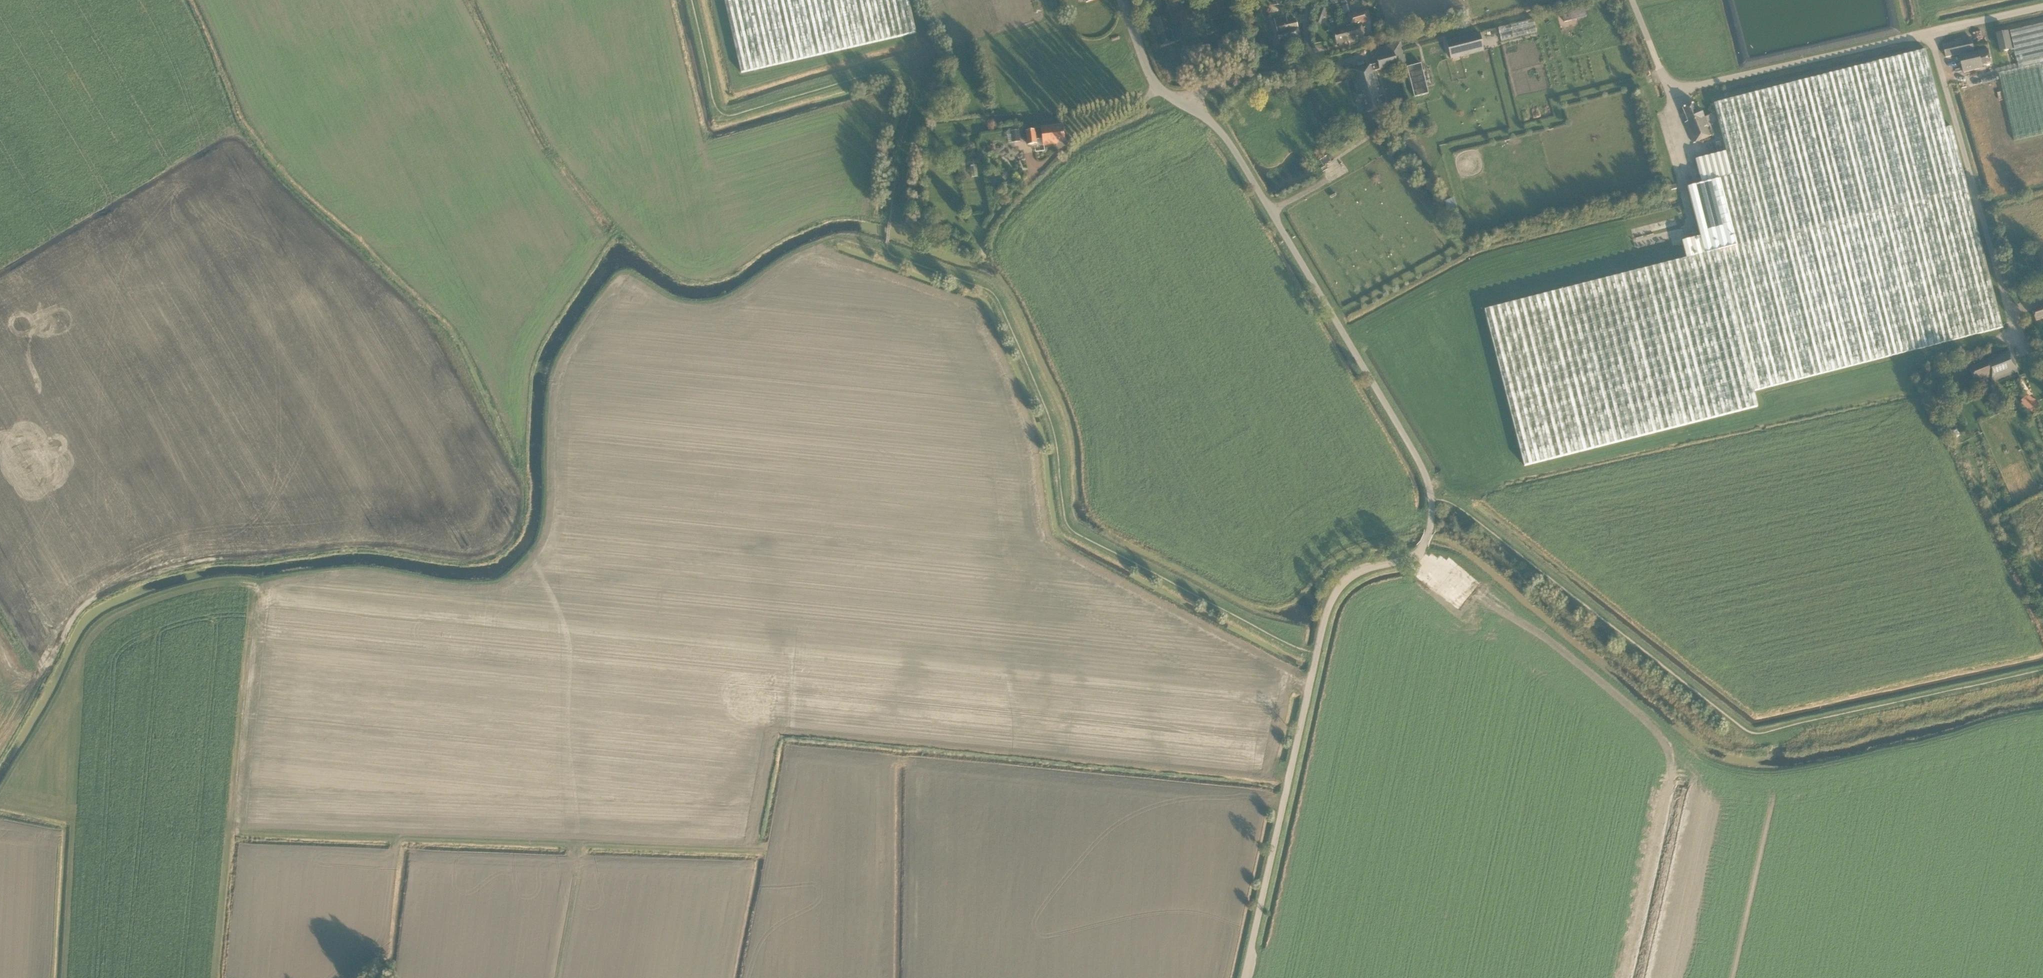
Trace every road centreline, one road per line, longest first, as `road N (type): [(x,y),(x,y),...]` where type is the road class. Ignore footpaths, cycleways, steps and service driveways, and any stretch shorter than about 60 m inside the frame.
road 1 (unclassified): [(1244,977),(1316,654),(1339,587),(1360,571),(1416,556),(1430,531),(1431,500),(1417,460),(1243,166),(1189,107)]
road 2 (unclassified): [(1929,32),(1686,88),(1663,74),(1628,0)]
road 3 (unclassified): [(2009,308),(1929,32)]
road 4 (residential): [(1189,107),(1223,82),(1308,67),(1307,0)]
road 5 (unclassified): [(1189,107),(1147,73),(1121,0)]

